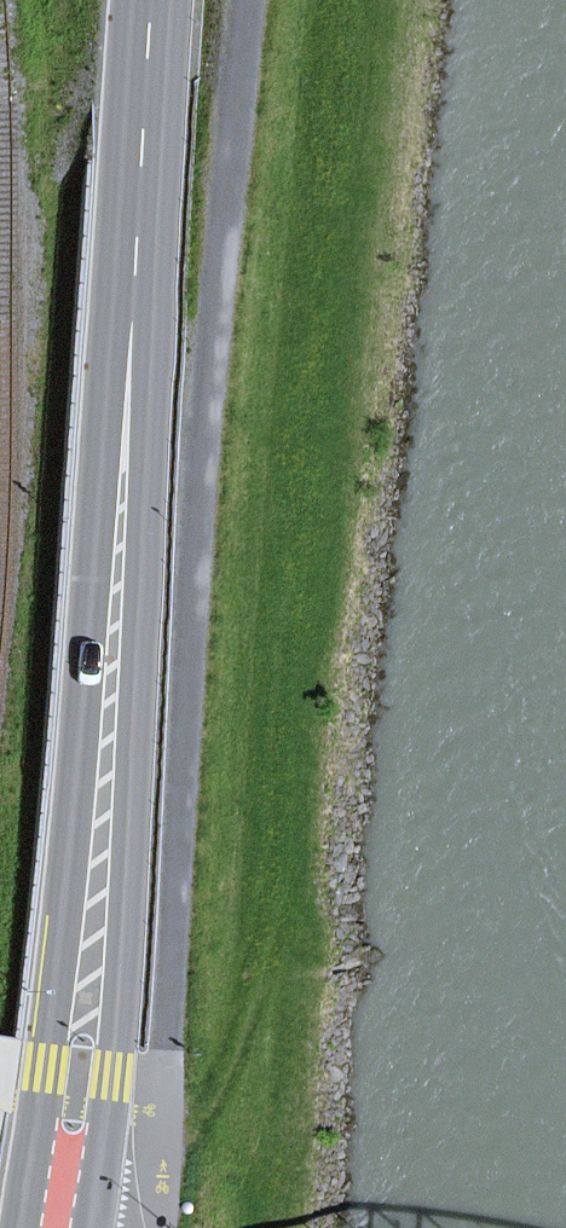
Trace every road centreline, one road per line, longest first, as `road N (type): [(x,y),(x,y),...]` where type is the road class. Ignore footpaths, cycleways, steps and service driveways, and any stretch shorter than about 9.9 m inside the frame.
road 1 (primary): [(52,1227),(95,897),(152,0)]
road 2 (track): [(248,0),(214,312),(160,1094)]

